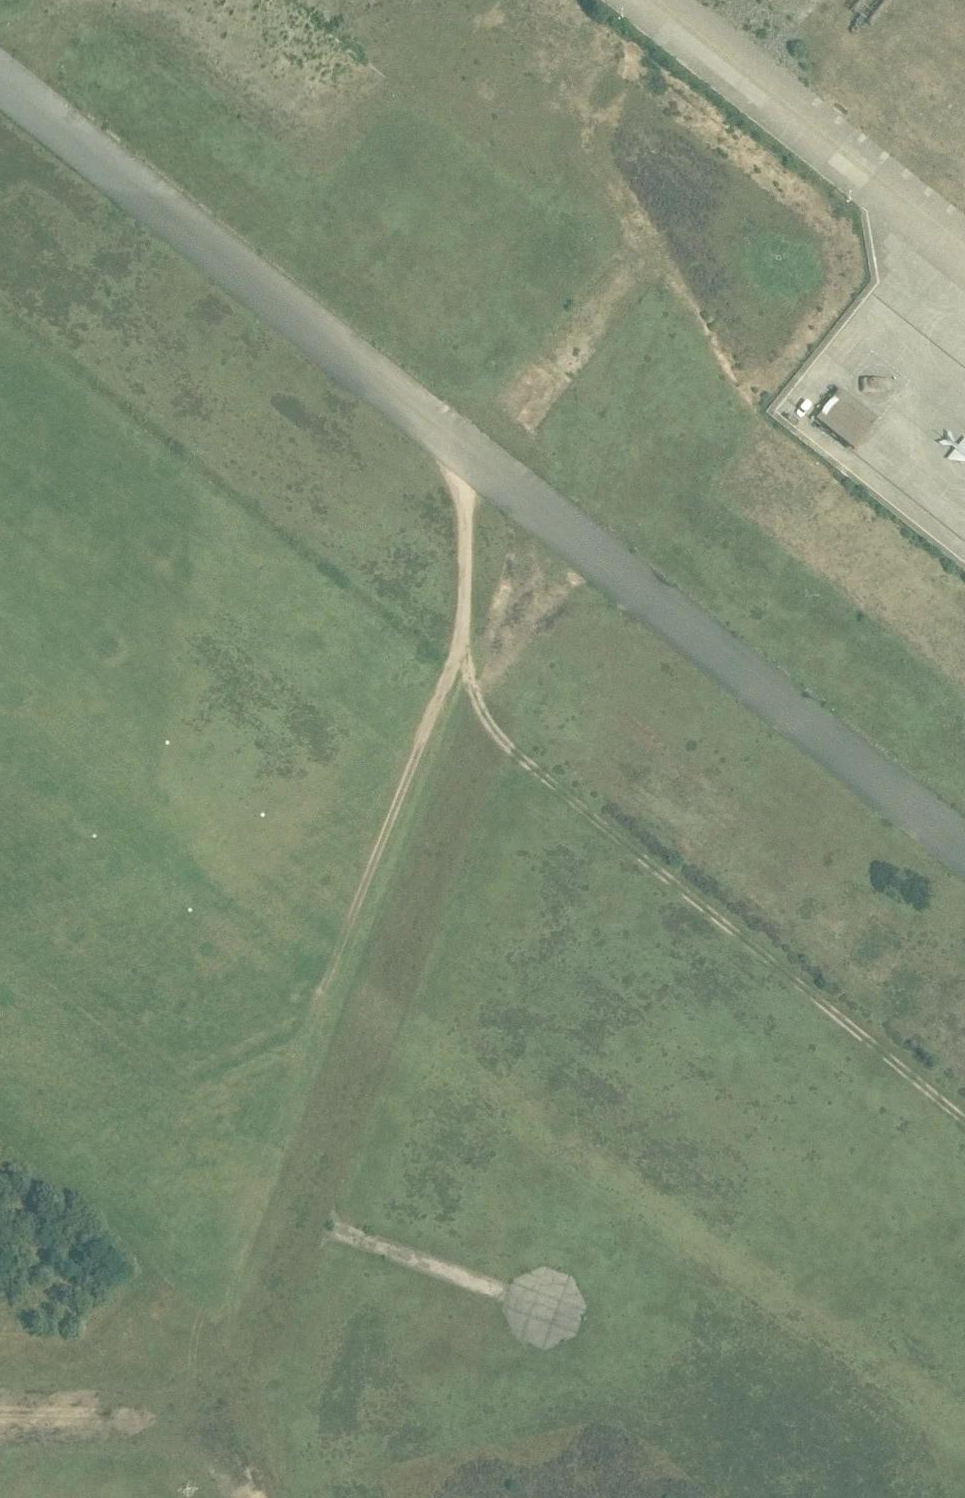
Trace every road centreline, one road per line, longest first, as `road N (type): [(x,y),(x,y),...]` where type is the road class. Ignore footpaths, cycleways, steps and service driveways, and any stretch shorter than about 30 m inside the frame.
road 1 (track): [(0,1427),(225,1430),(249,1497)]

